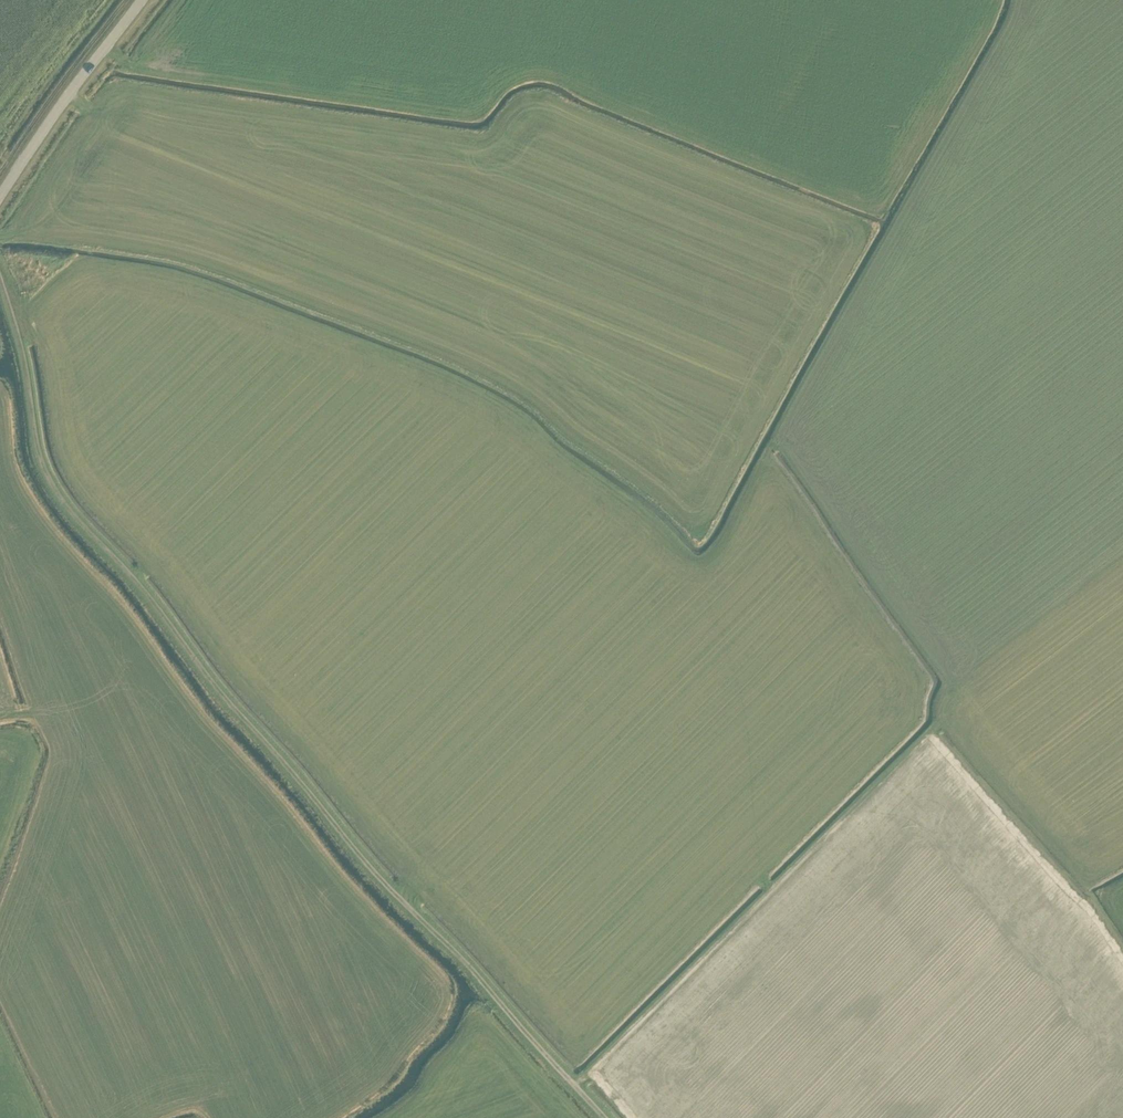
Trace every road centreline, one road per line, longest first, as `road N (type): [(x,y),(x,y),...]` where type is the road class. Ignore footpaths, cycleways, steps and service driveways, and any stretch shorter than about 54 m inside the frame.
road 1 (track): [(604,1117),(357,852),(63,502),(40,459),(0,278)]
road 2 (tertiary): [(0,197),(143,0)]

